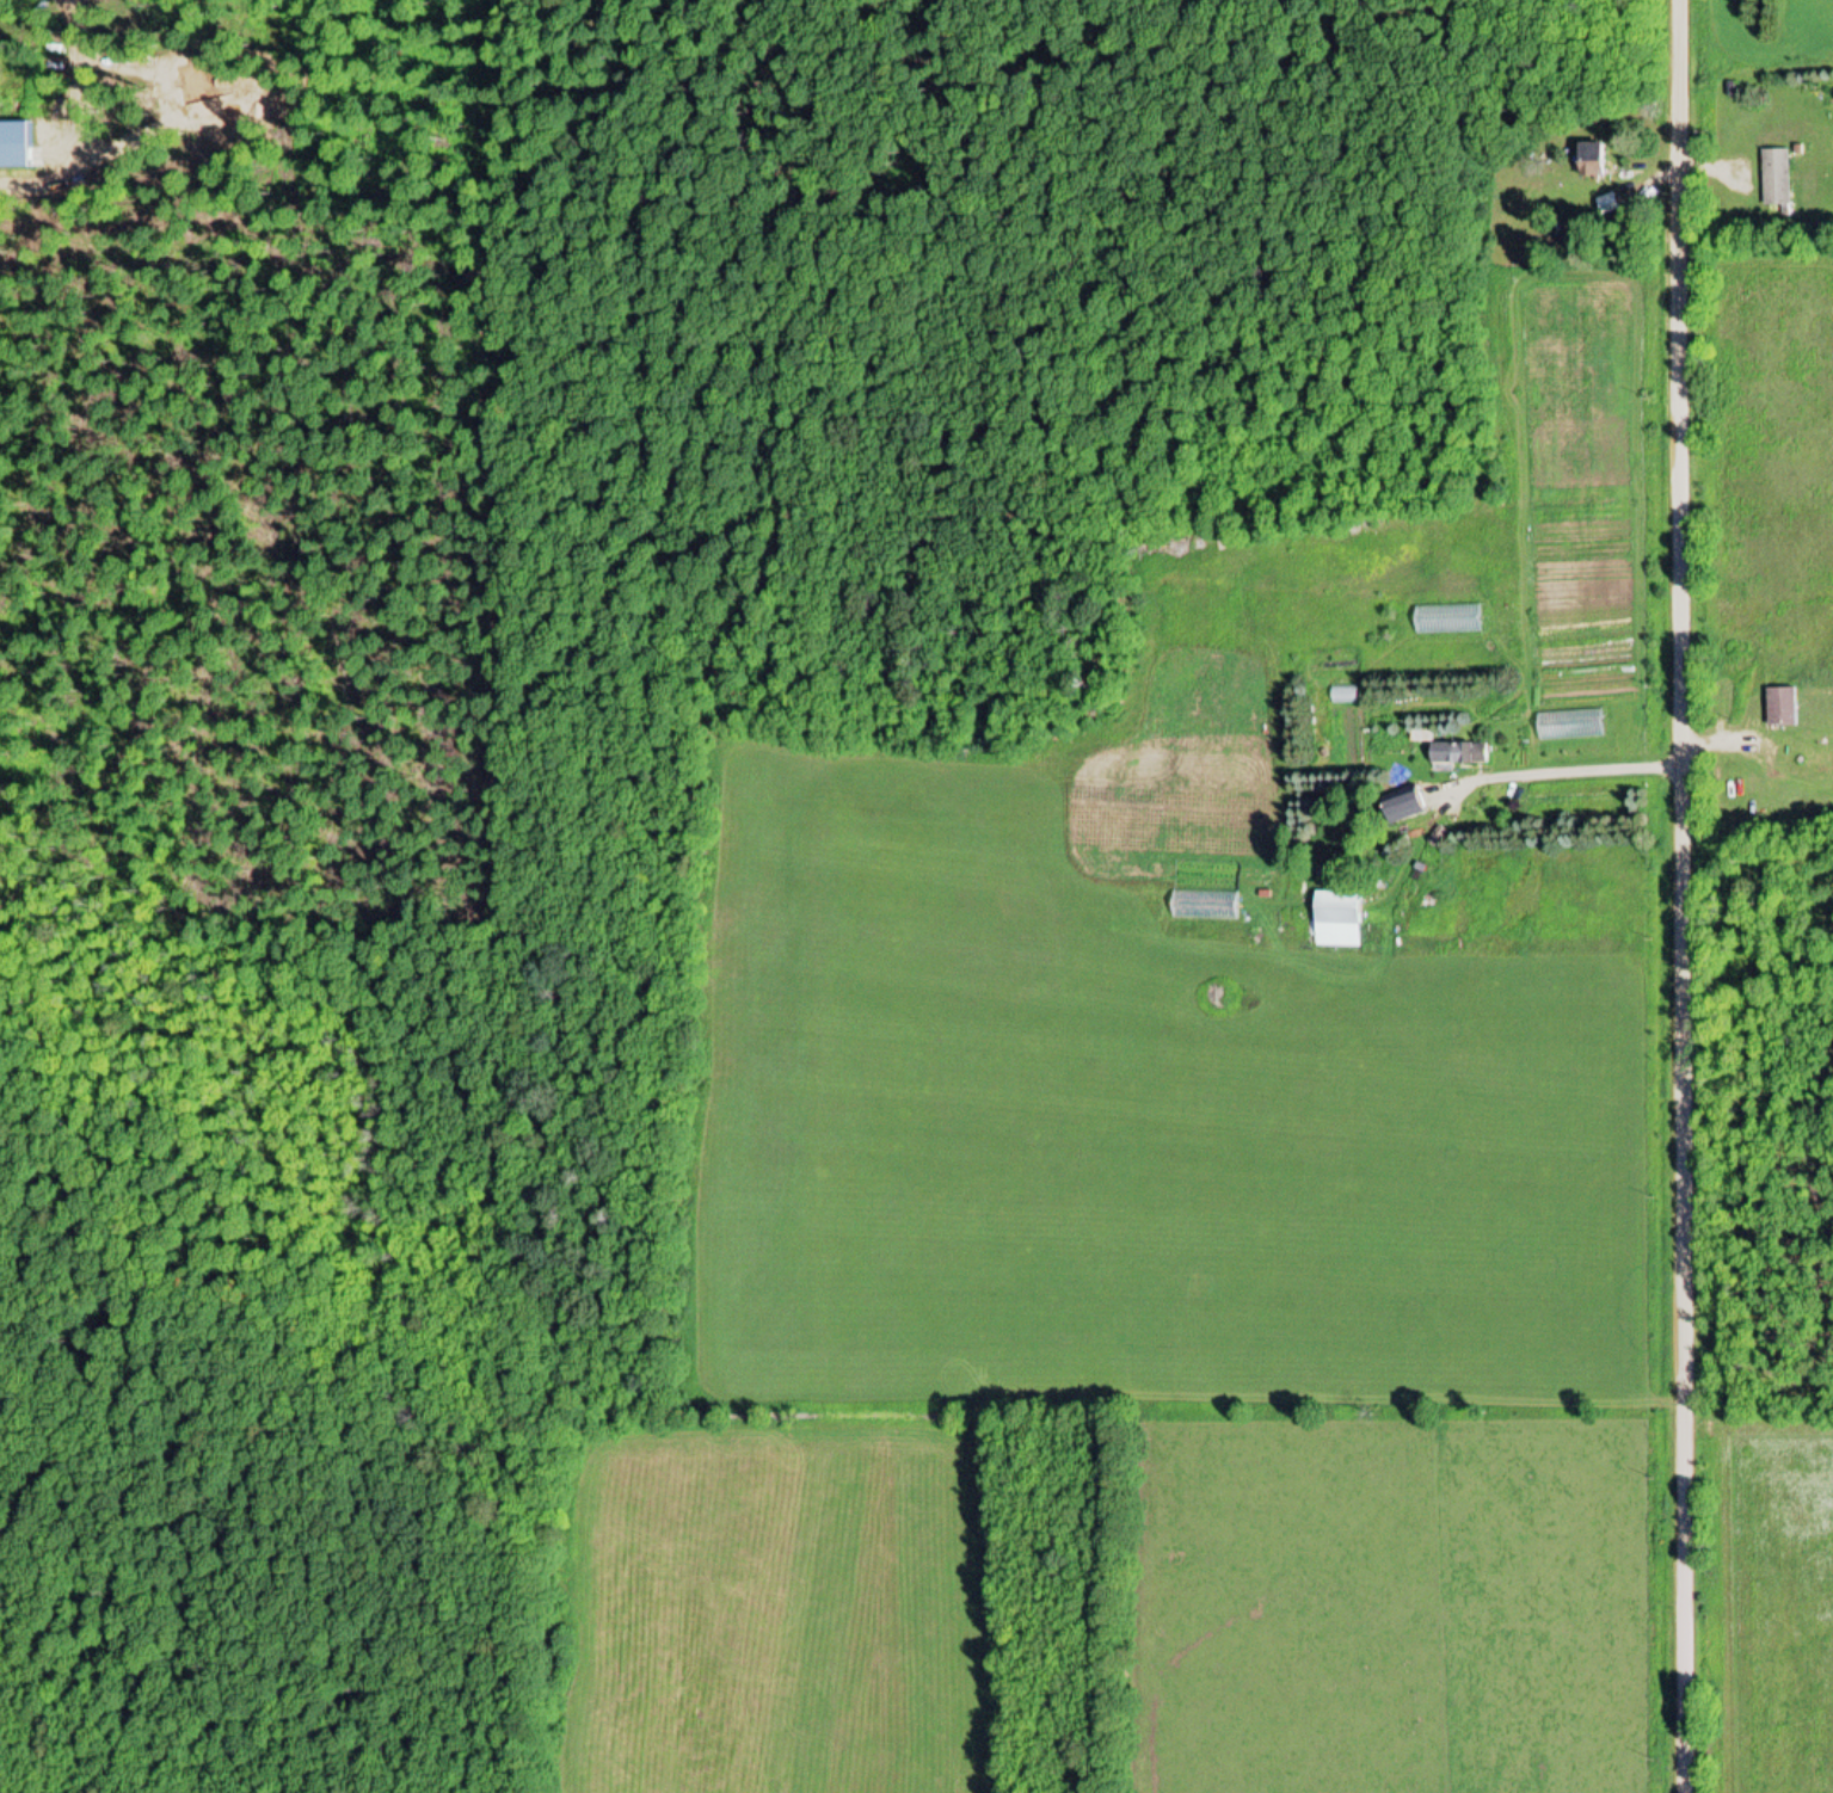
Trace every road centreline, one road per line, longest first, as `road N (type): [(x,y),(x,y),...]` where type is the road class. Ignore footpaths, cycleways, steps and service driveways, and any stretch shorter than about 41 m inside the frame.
road 1 (residential): [(1689,1792),(1685,0)]

